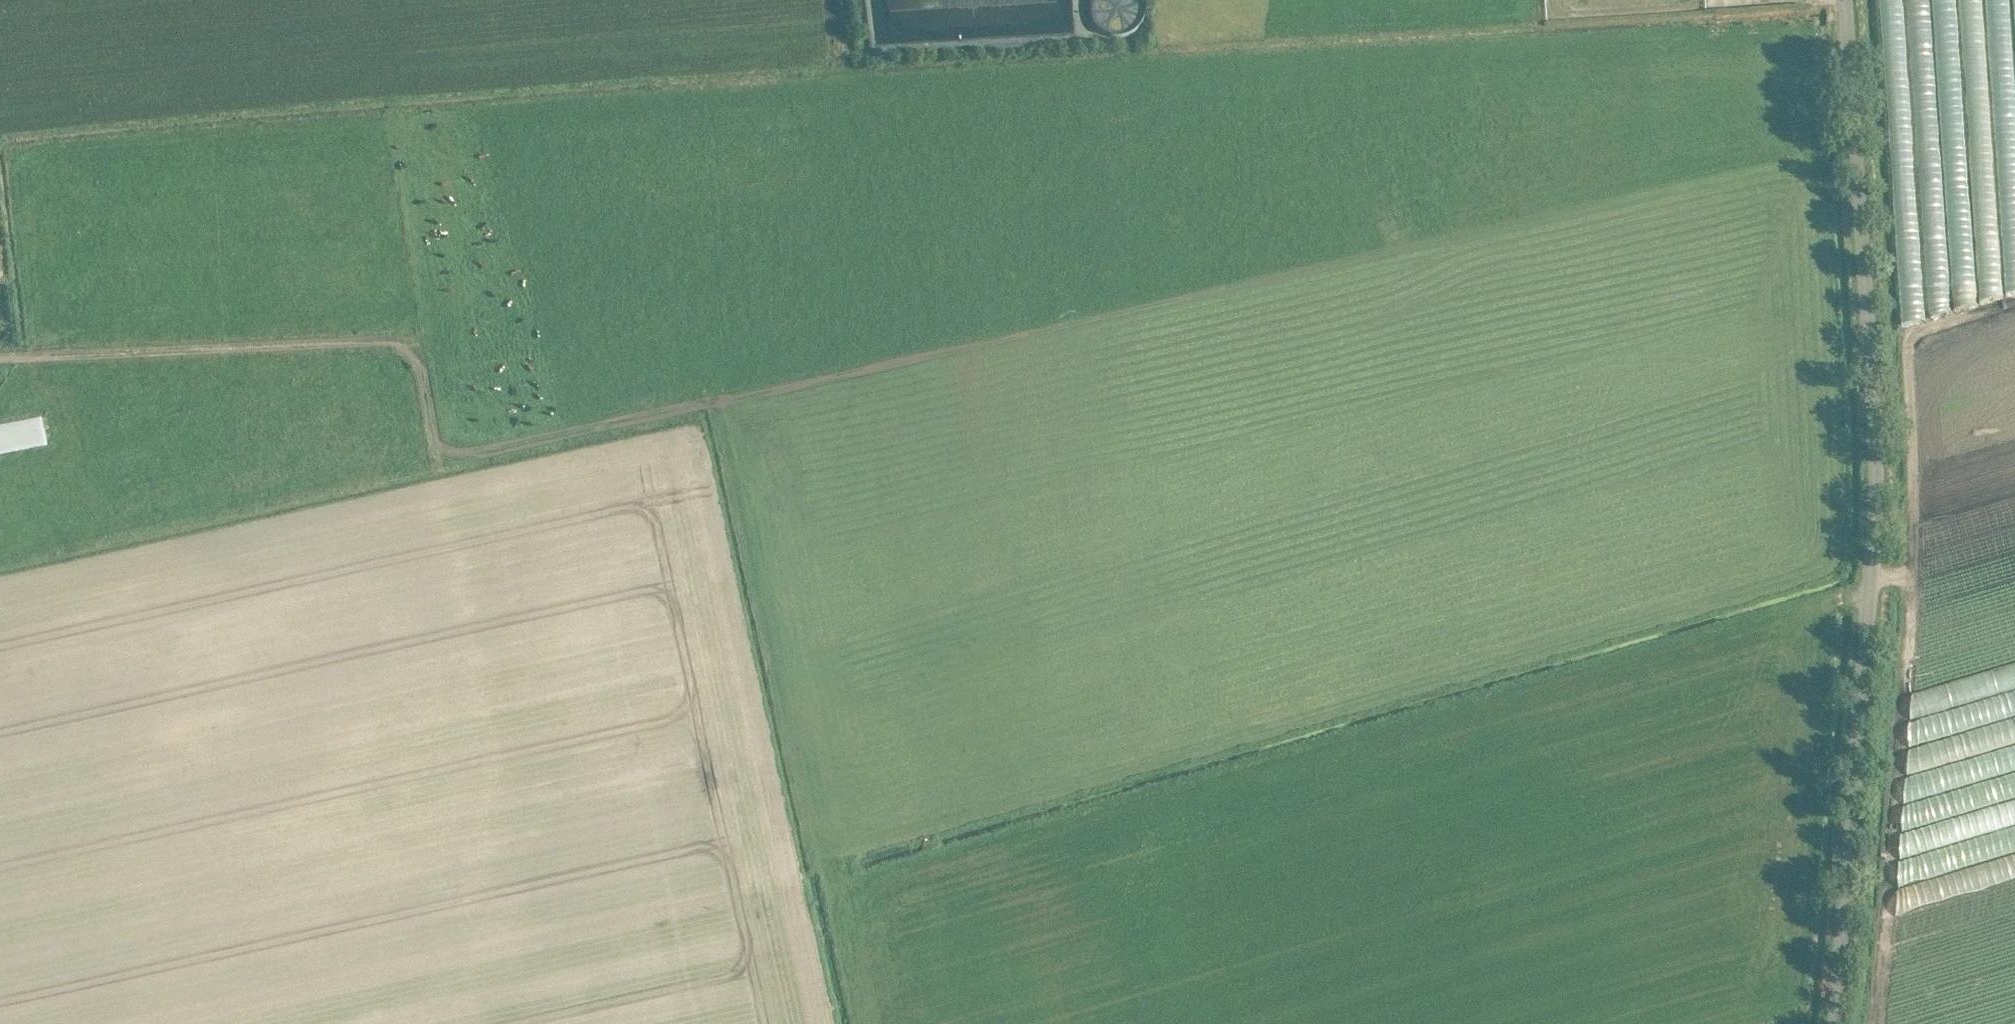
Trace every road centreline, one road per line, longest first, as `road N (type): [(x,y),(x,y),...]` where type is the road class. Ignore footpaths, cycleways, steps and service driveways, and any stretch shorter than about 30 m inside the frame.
road 1 (unclassified): [(1836,1023),(1873,471),(1844,0)]

